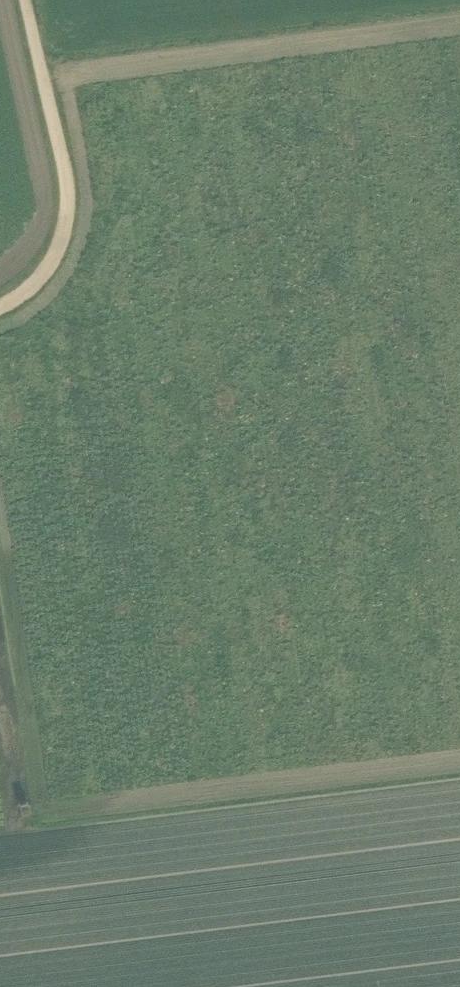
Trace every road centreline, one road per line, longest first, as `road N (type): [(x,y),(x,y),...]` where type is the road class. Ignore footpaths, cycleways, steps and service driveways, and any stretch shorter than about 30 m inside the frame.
road 1 (track): [(0,307),(55,261),(67,209),(66,171),(25,0)]

